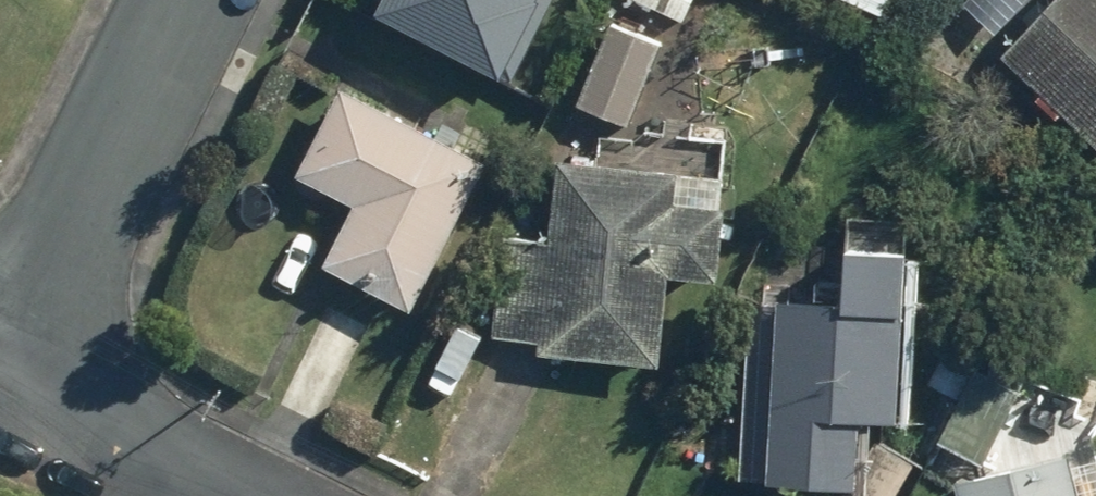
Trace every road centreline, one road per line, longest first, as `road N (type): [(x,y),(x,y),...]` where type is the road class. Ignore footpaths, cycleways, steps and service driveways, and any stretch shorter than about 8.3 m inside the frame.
road 1 (residential): [(0,383),(192,0)]
road 2 (residential): [(0,387),(219,495)]

